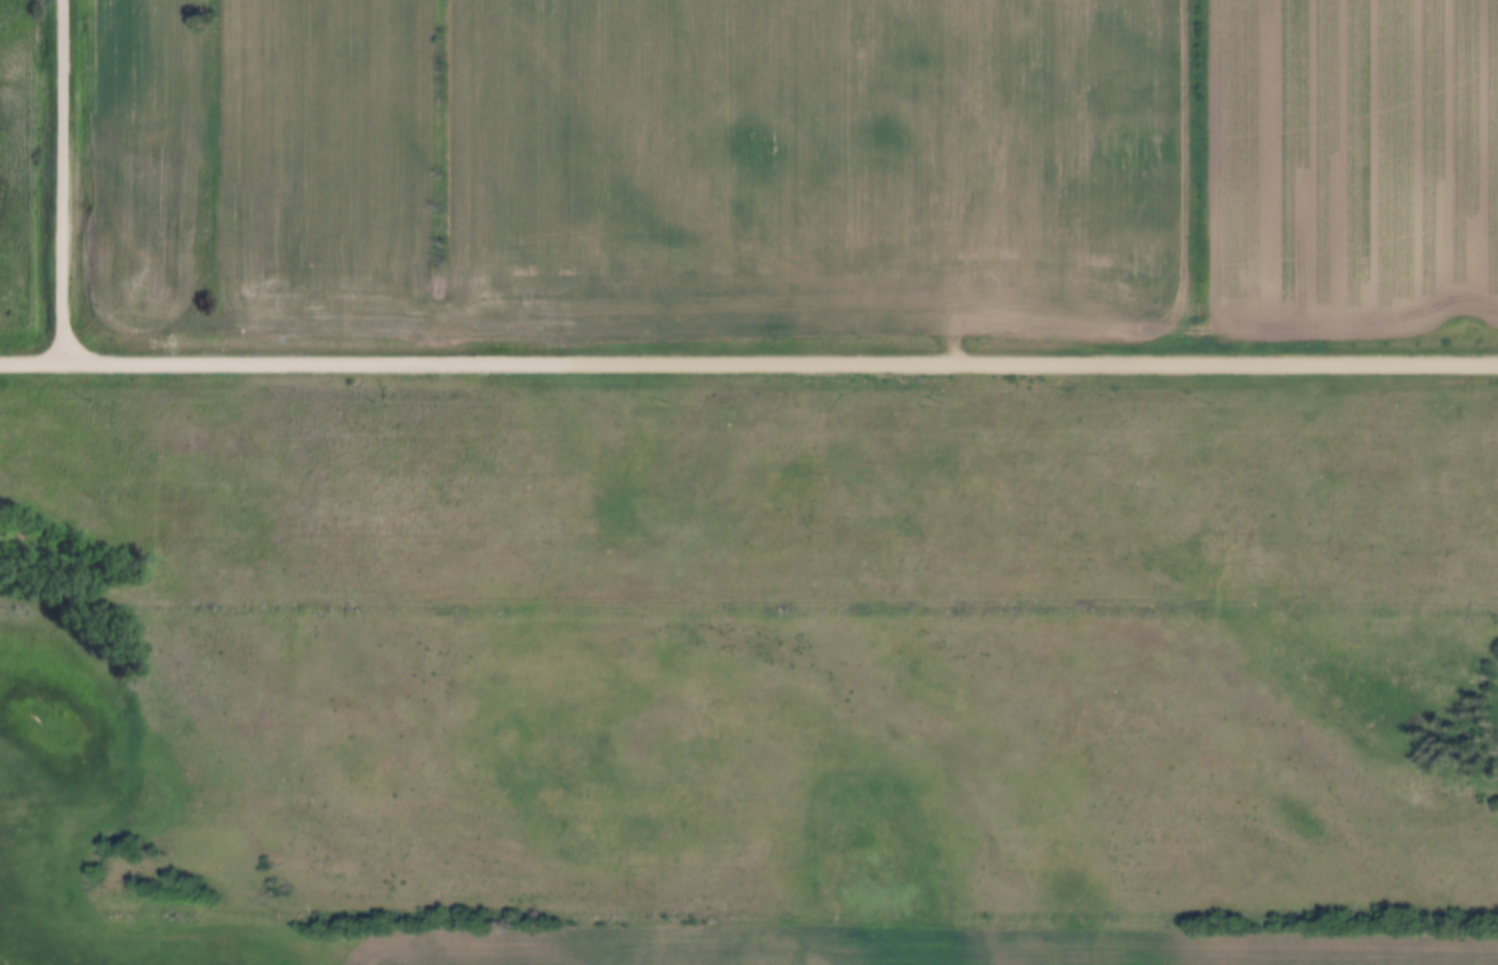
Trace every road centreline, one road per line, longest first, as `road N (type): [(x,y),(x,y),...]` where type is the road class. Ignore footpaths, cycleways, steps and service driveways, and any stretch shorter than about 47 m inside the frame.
road 1 (residential): [(1497,366),(0,363)]

